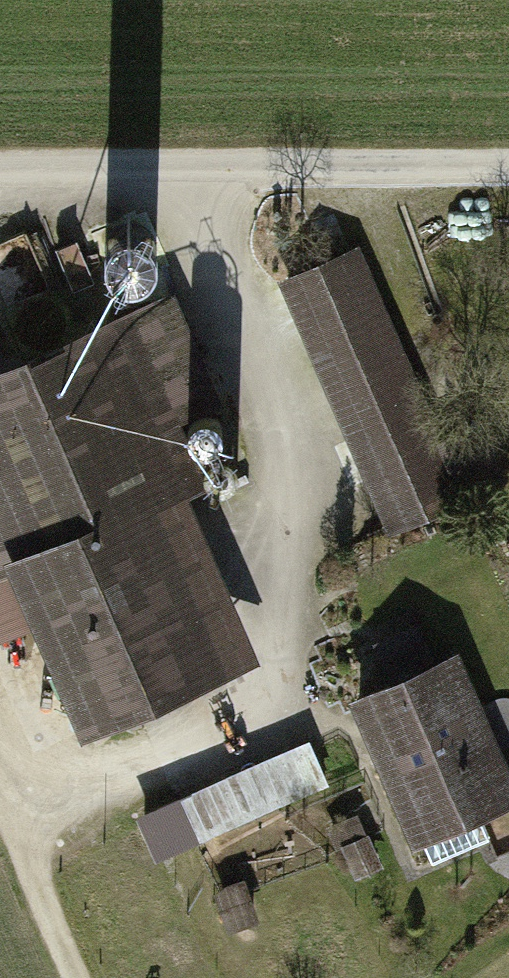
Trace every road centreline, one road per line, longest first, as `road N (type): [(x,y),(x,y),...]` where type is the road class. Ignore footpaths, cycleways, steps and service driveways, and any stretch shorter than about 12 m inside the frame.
road 1 (track): [(174,173),(311,493),(254,544),(287,679),(2,825)]
road 2 (track): [(74,977),(0,819)]

